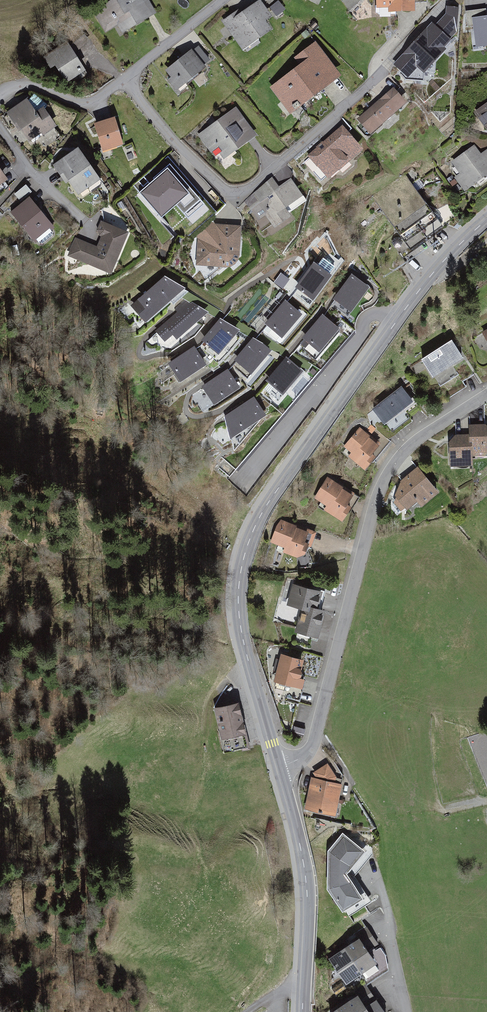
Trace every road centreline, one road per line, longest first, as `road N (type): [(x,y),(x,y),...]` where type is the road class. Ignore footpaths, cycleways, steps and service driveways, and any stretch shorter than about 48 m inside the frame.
road 1 (tertiary): [(486,220),(416,296),(253,530),(239,613),(279,767)]
road 2 (residential): [(124,81),(231,196),(250,190),(339,117),(449,0)]
road 3 (residential): [(279,767),(314,742),(386,479),(415,442),(486,397)]
road 4 (tertiary): [(279,767),(307,883),(303,1011)]
road 5 (residential): [(0,100),(28,89),(94,109),(124,81)]
road 6 (residential): [(124,81),(227,0)]

